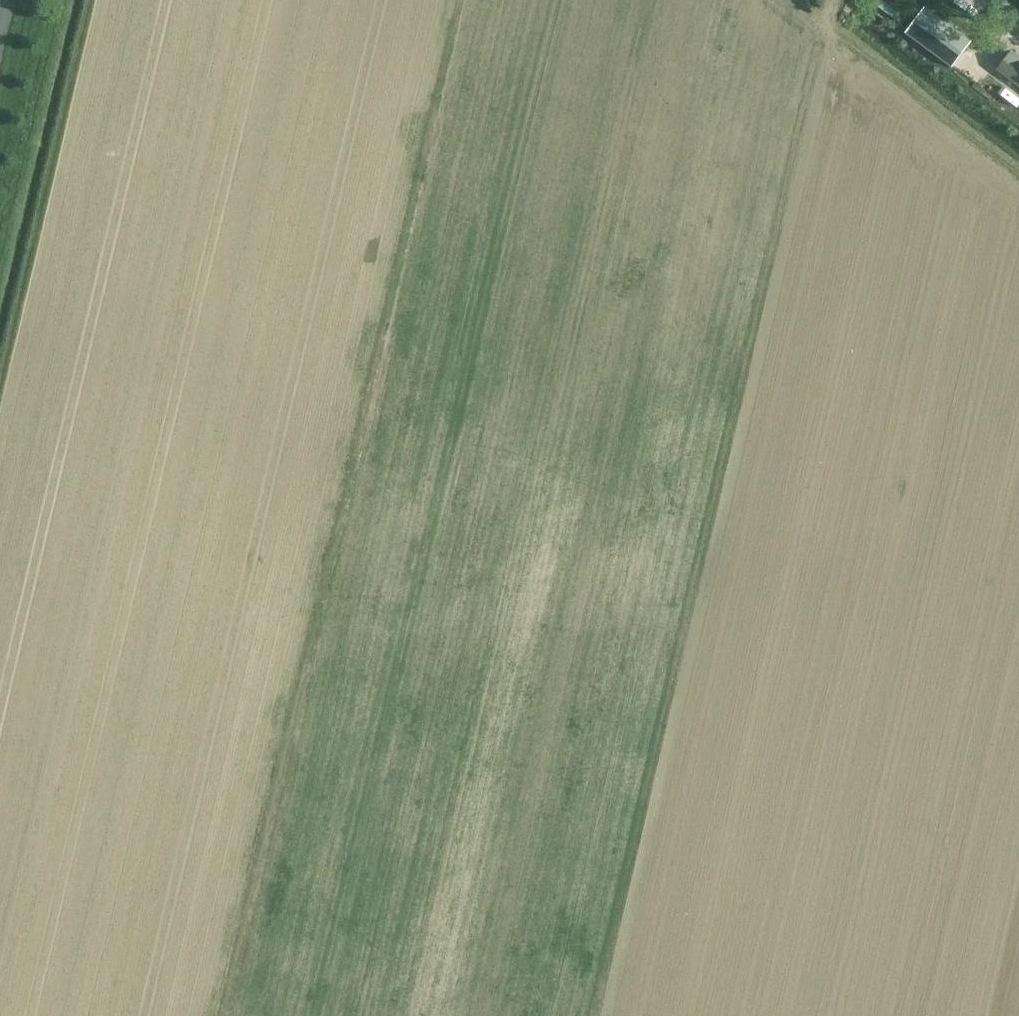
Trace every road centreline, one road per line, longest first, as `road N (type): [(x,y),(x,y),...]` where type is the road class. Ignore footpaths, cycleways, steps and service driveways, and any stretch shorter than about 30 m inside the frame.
road 1 (track): [(64,0),(0,270)]
road 2 (track): [(811,0),(1018,176)]

